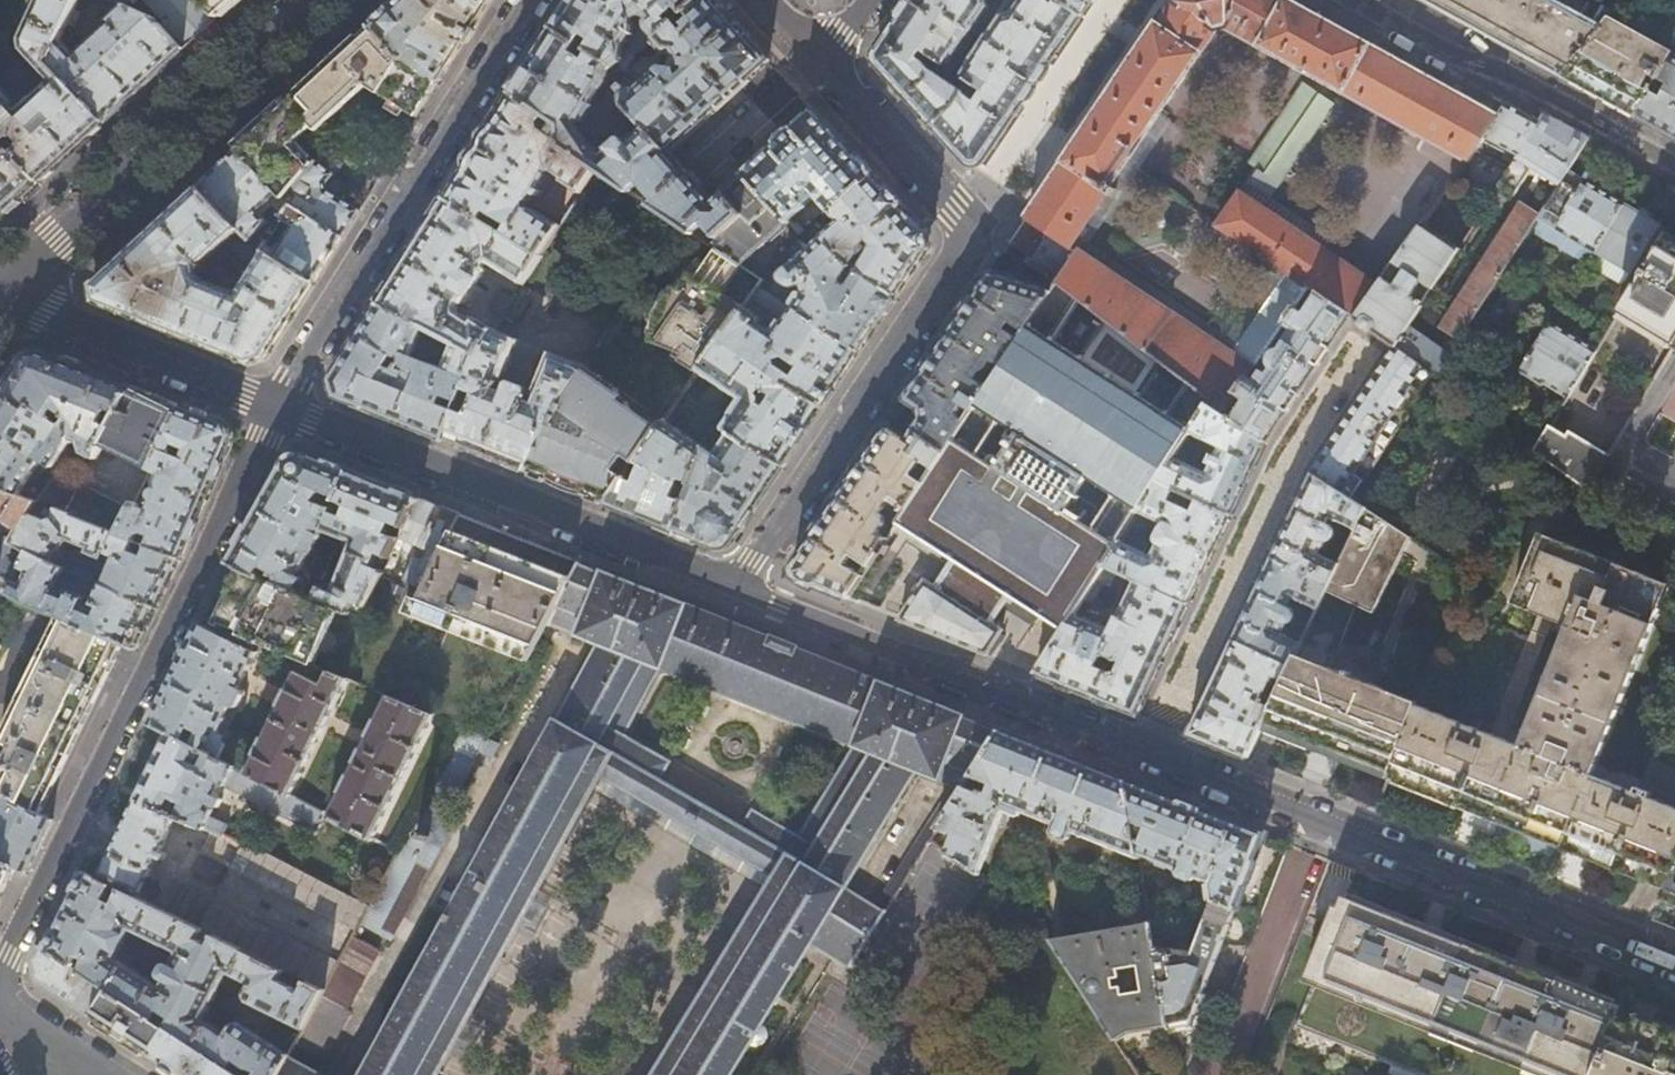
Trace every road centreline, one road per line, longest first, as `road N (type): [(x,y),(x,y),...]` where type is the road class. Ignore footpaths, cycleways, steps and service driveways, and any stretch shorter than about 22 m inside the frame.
road 1 (residential): [(816,59),(966,214),(971,238),(733,589)]
road 2 (residential): [(277,411),(0,966)]
road 3 (residential): [(1674,963),(1146,754)]
road 4 (residential): [(733,589),(277,411)]
road 5 (residential): [(277,411),(527,0)]
road 6 (residential): [(1146,754),(1290,458),(1360,351)]
road 7 (residential): [(1146,754),(733,589)]
road 8 (tertiary): [(0,295),(319,0)]
road 9 (residential): [(277,411),(0,300)]
road 10 (residential): [(702,164),(816,59)]

